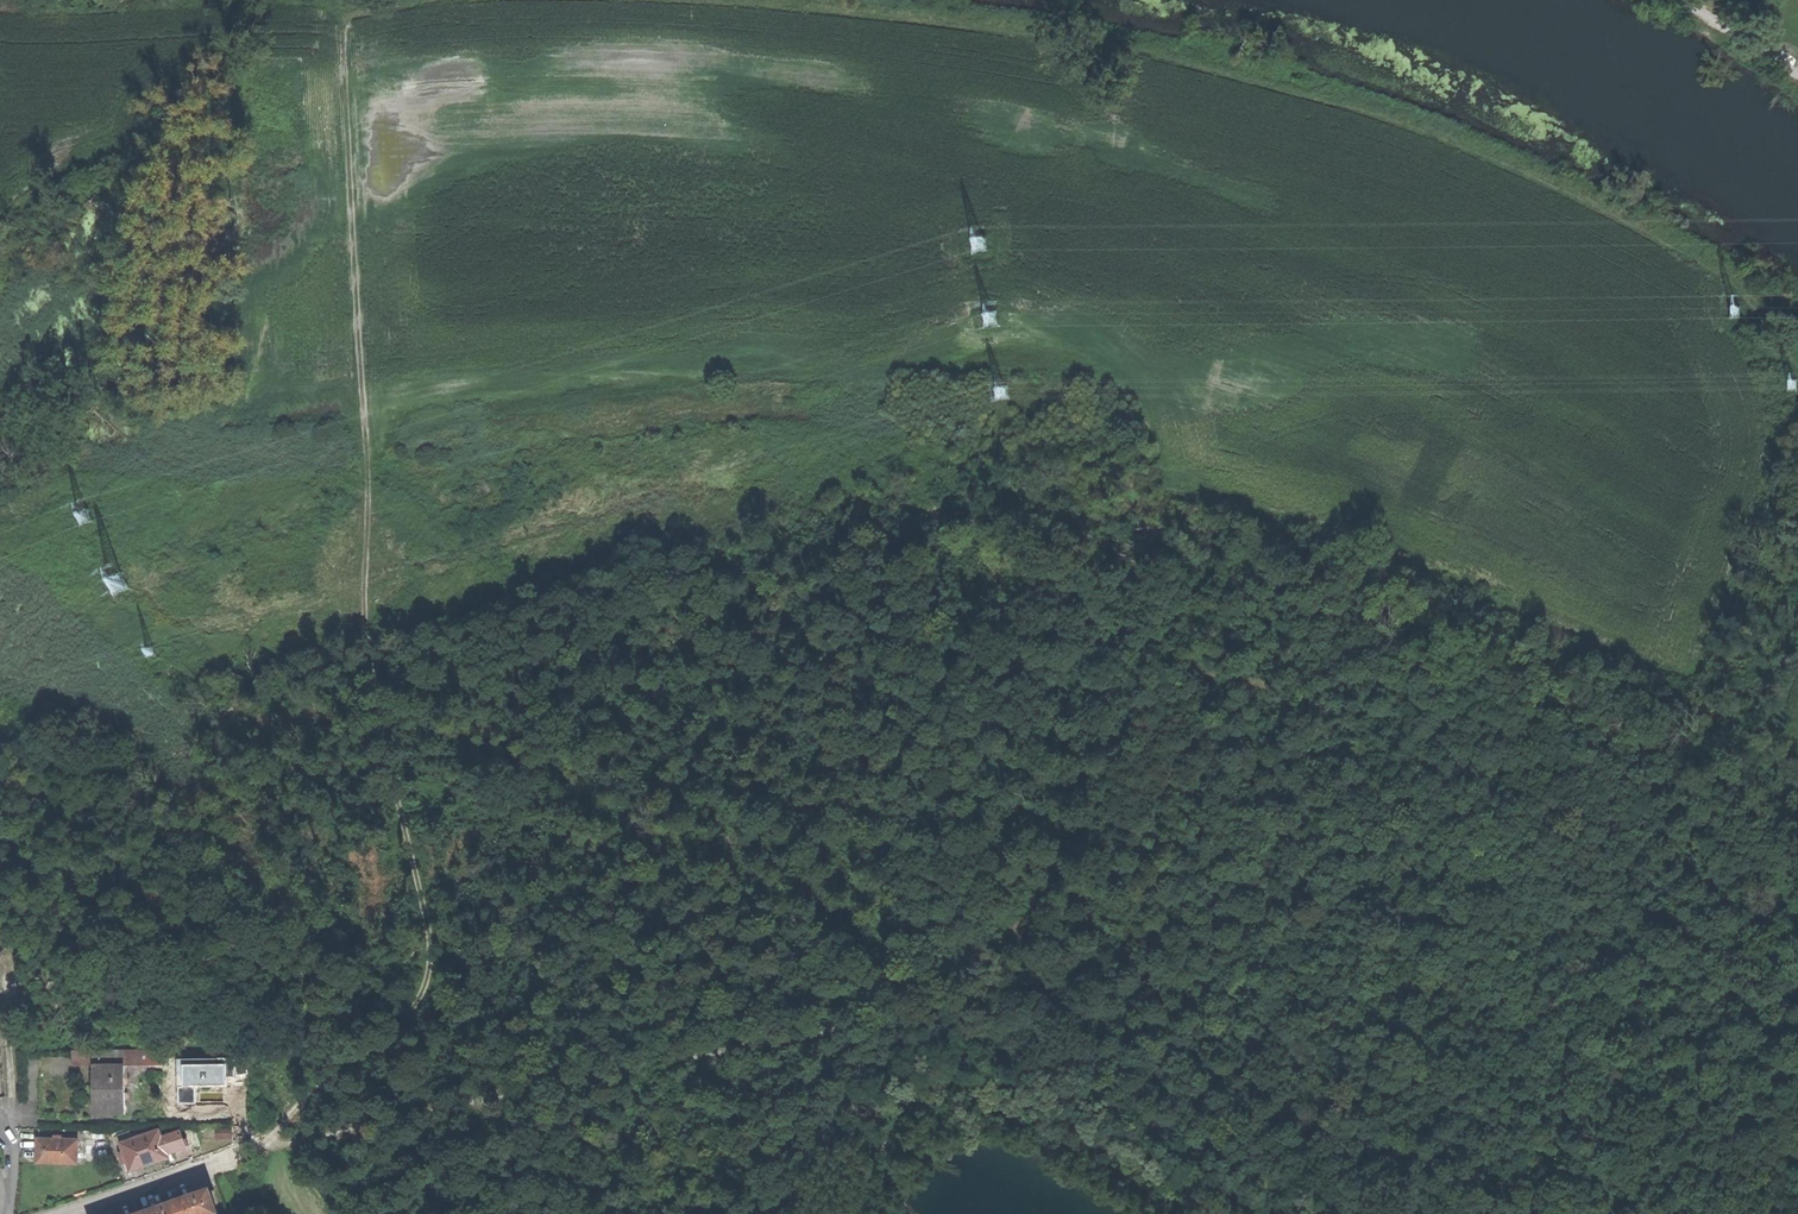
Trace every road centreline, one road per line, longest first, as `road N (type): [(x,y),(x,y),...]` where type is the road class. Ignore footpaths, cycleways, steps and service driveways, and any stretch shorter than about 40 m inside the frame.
road 1 (track): [(382,0),(340,21),(365,425),(366,657),(431,955),(420,997),(394,1029),(255,1147),(216,1162)]
road 2 (track): [(1797,360),(1741,290),(1632,220),(1497,153),(1184,56),(838,0)]
road 3 (track): [(255,1147),(647,1070),(933,999),(1068,931)]
road 4 (residential): [(69,1213),(216,1162)]

